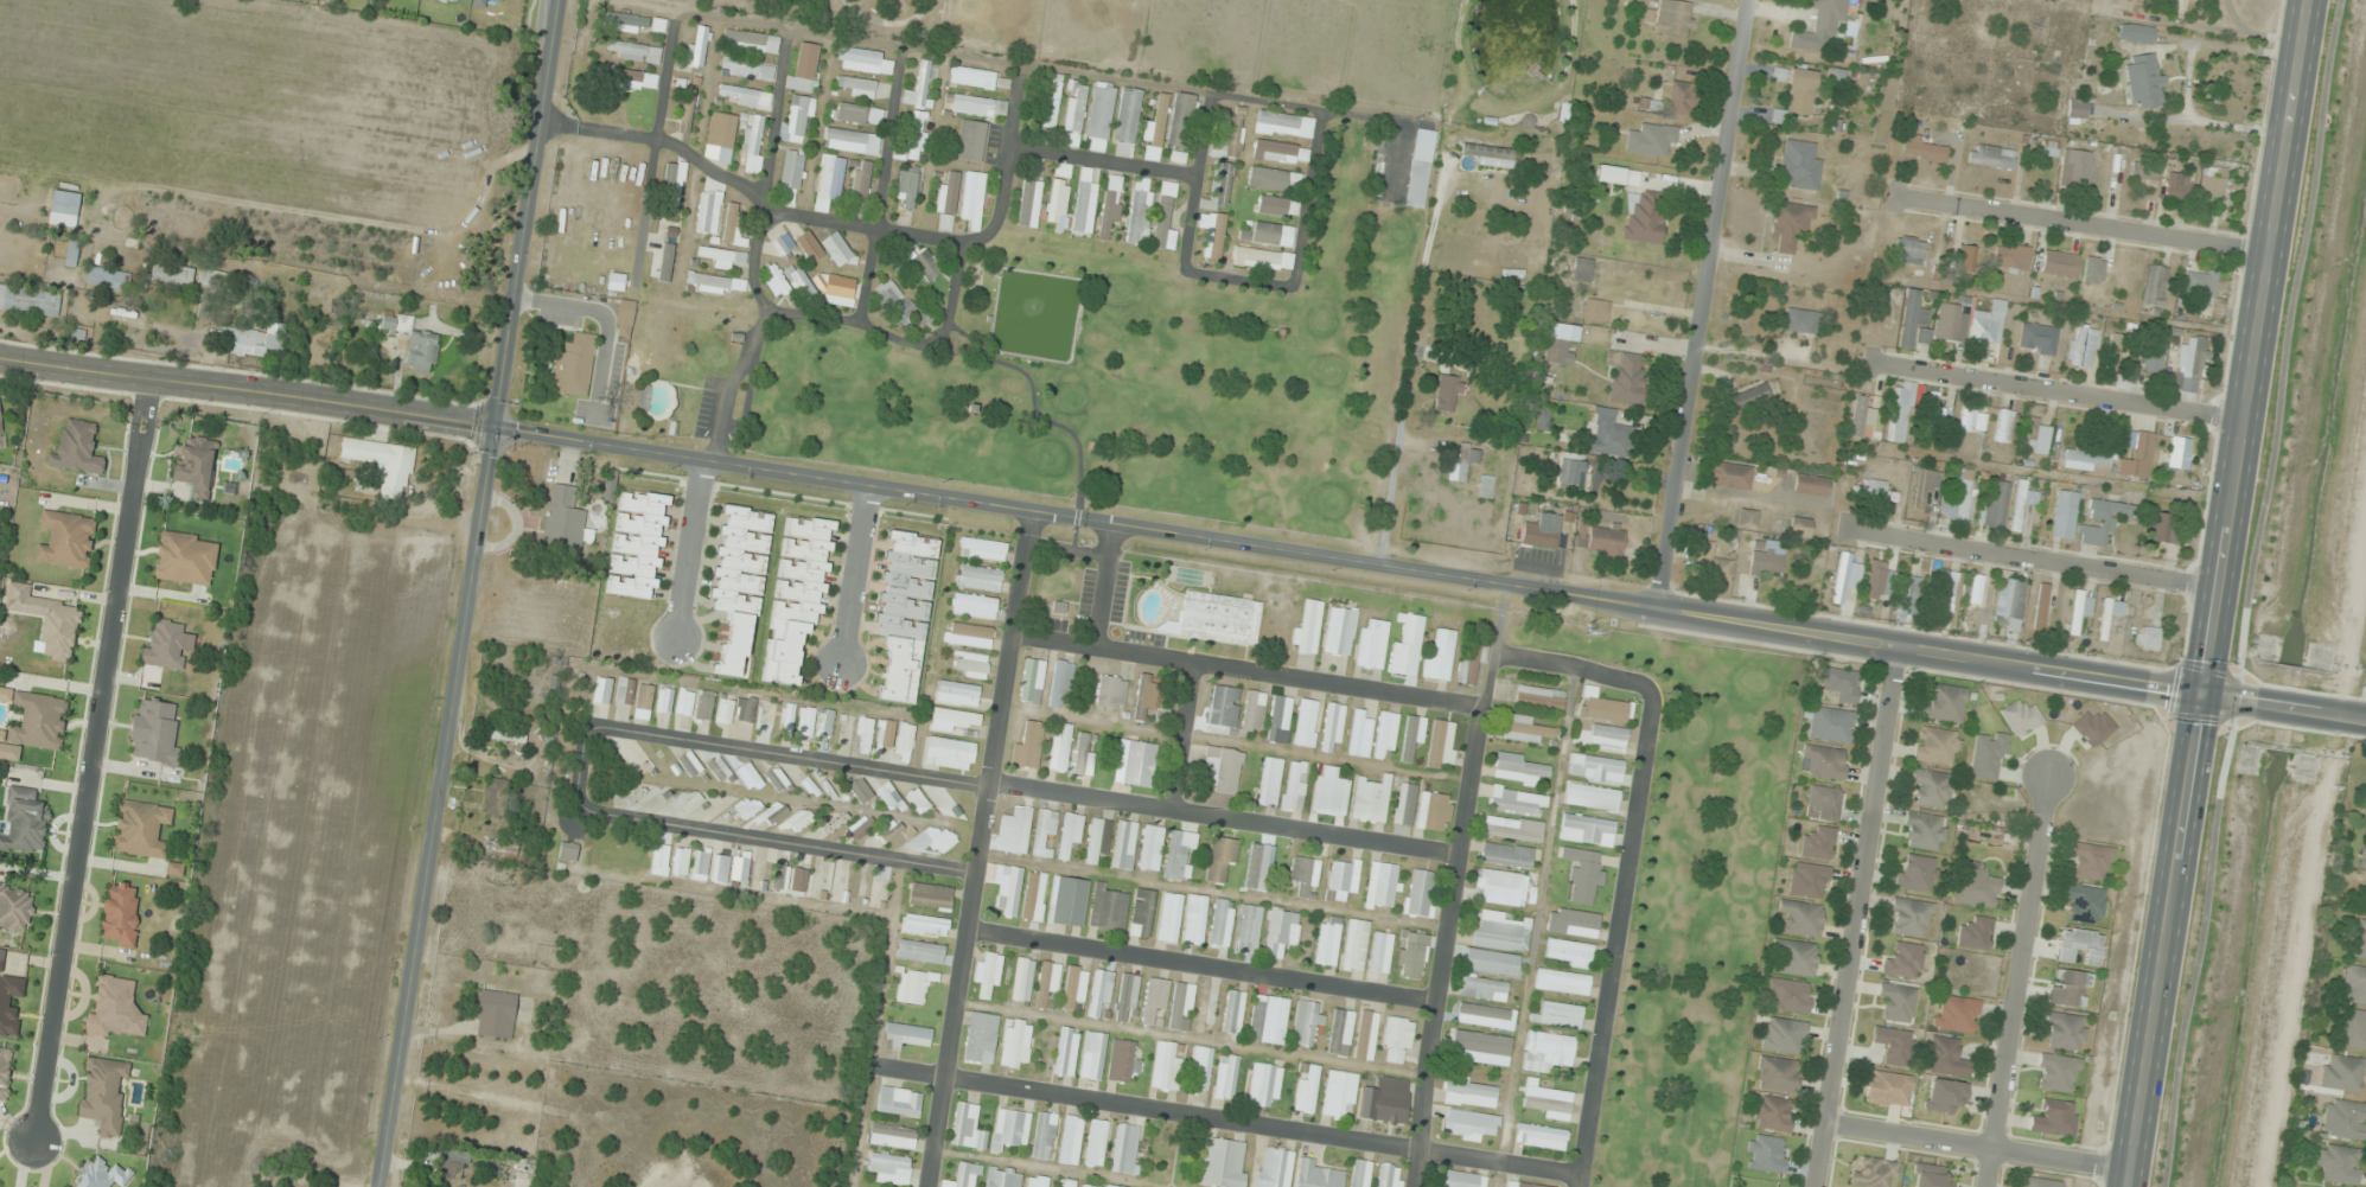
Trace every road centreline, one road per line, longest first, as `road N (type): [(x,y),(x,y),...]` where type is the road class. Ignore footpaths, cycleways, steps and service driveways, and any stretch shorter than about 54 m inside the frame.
road 1 (secondary): [(2249,702),(493,428)]
road 2 (tertiary): [(2110,1186),(2200,695),(2307,0)]
road 3 (tertiary): [(369,1186),(493,428),(553,0)]
road 4 (residential): [(1456,853),(602,725),(589,723),(580,742)]
road 5 (residential): [(149,377),(30,1136)]
road 6 (residential): [(1026,510),(926,1186)]
road 7 (residential): [(1580,1172),(944,1076)]
road 8 (residential): [(1654,606),(1746,0)]
road 9 (residential): [(1413,1186),(1456,853),(1498,651),(1503,582)]
road 10 (residential): [(1898,645),(1818,1186)]
road 11 (residential): [(1632,679),(1652,697),(1577,1186)]
road 12 (secondary): [(0,355),(493,428)]
road 13 (residential): [(536,116),(661,160),(770,223),(887,247),(1006,243)]
road 14 (residential): [(1482,704),(1007,632)]
road 15 (residential): [(1437,1000),(965,928)]
road 16 (residential): [(580,742),(575,786),(586,805),(974,870)]
road 17 (residential): [(798,30),(731,465)]
road 18 (residential): [(2048,777),(1987,1186)]
road 19 (residential): [(2243,417),(1871,364)]
road 20 (residential): [(2269,250),(1898,198)]
road 21 (residential): [(2218,585),(1849,527)]
road 22 (residential): [(1375,125),(1339,330),(1193,317)]
road 23 (residential): [(748,351),(862,353),(929,332),(1006,243)]
road 24 (residential): [(862,353),(916,62)]
road 25 (residential): [(1828,1122),(2112,1170)]
road 26 (residential): [(643,263),(685,18)]
road 27 (residential): [(1193,317),(1241,101)]
road 28 (residential): [(1010,217),(1210,247)]
road 29 (residential): [(703,460),(676,638)]
road 30 (residential): [(868,486),(844,664)]
road 31 (residential): [(1006,243),(1035,140),(1035,77)]
road 32 (residential): [(1169,806),(1193,662)]
road 33 (residential): [(1632,679),(1498,651)]

